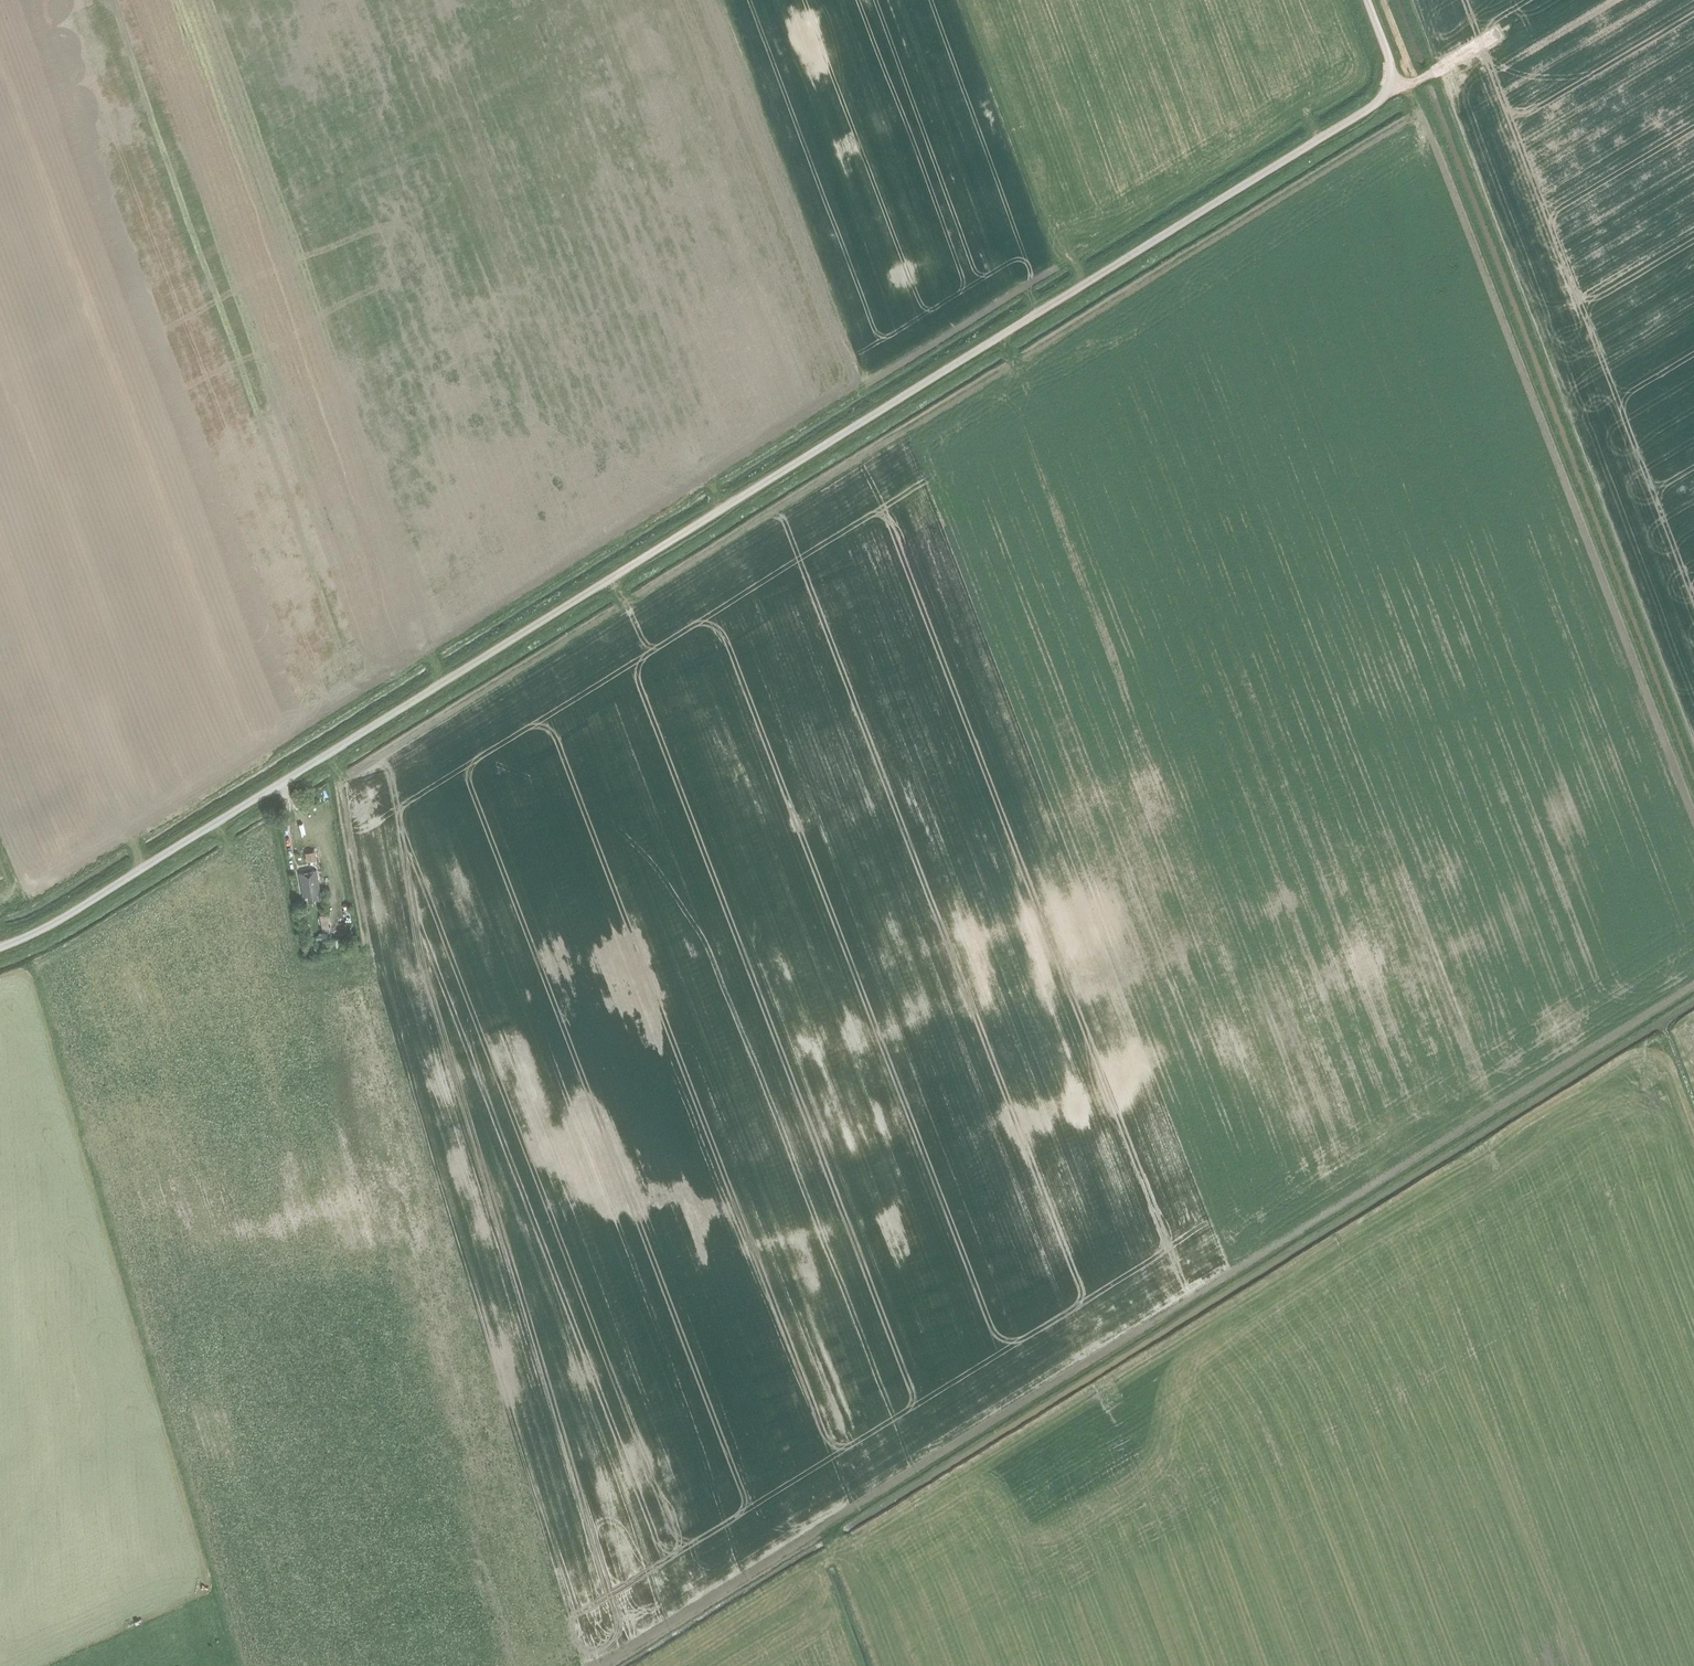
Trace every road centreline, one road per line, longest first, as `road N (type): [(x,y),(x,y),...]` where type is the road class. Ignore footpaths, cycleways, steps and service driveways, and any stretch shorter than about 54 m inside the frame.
road 1 (unclassified): [(0,947),(59,922),(1373,105),(1390,64),(1368,0)]

